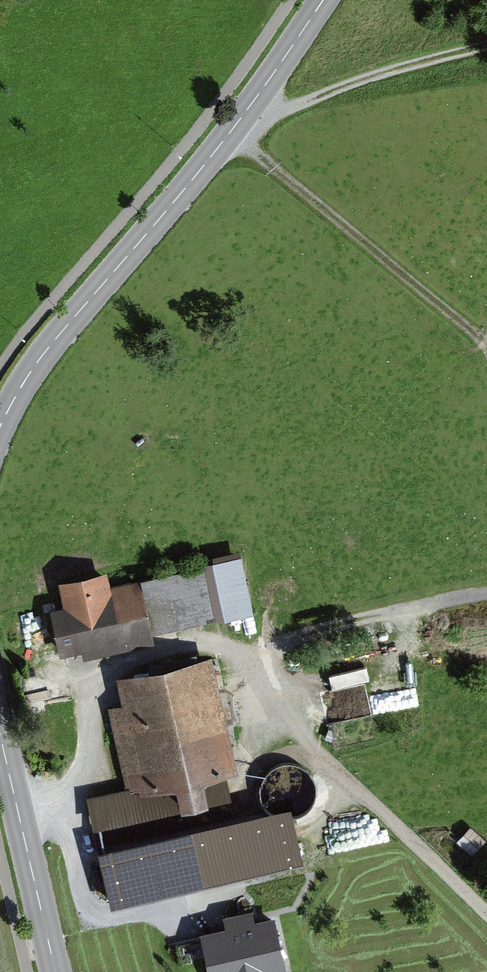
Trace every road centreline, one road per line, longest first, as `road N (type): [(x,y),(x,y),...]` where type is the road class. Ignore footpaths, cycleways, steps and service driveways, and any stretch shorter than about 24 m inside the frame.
road 1 (track): [(486,910),(291,737),(233,652),(188,642),(100,670),(87,755),(67,808),(20,818)]
road 2 (track): [(486,45),(377,71),(230,134),(486,347)]
road 3 (unclassified): [(0,429),(31,372),(230,134),(324,0)]
road 4 (unclassified): [(55,971),(0,734)]

